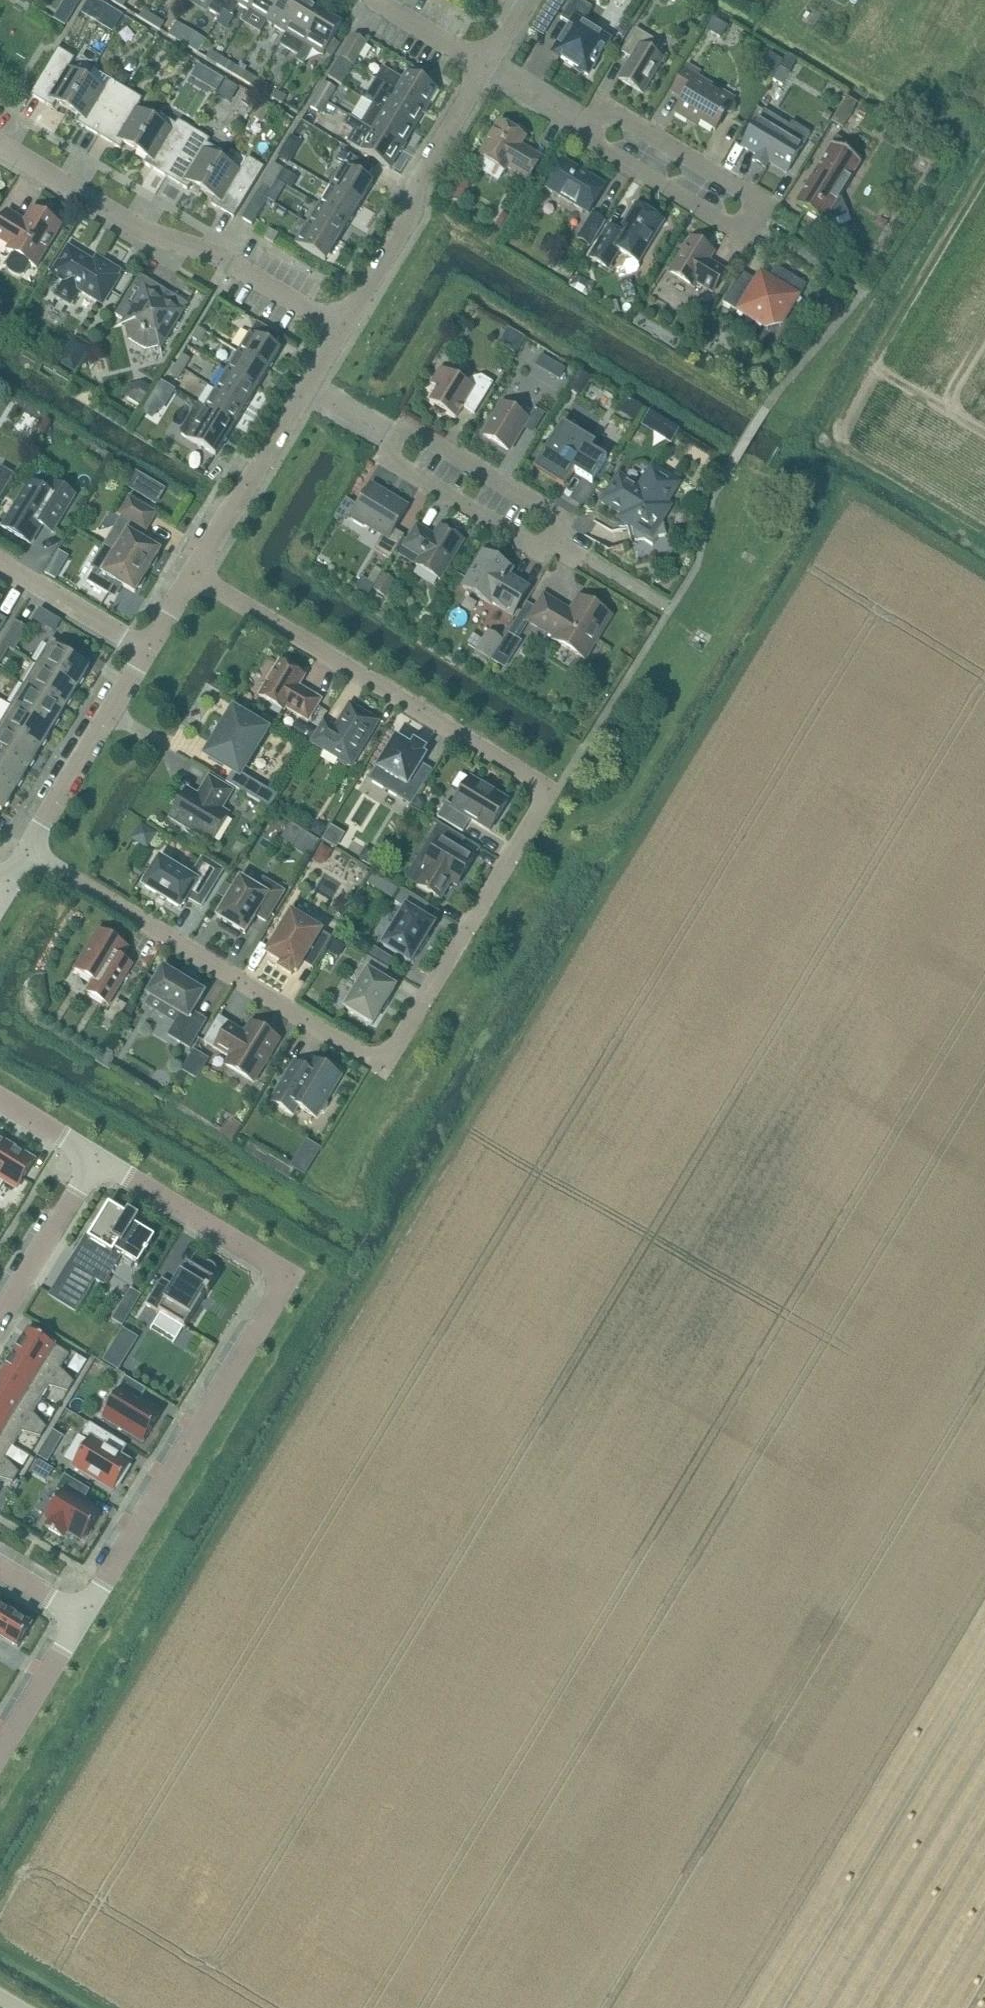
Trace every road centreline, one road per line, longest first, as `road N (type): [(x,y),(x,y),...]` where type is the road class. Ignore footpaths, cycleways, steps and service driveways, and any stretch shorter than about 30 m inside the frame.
road 1 (residential): [(29,854),(371,1060),(391,1061),(555,792),(195,573)]
road 2 (residential): [(81,1613),(288,1277),(94,1157)]
road 3 (residential): [(343,331),(416,210),(414,185),(484,67)]
road 4 (residential): [(222,257),(140,231),(0,146)]
road 5 (residential): [(29,854),(149,652)]
road 6 (residential): [(748,221),(761,198),(618,115),(588,122)]
road 7 (residential): [(554,540),(563,522),(405,429),(397,444)]
road 8 (residential): [(397,444),(389,459),(546,554),(554,540)]
road 9 (residential): [(195,573),(307,391)]
road 10 (residential): [(588,122),(603,151),(739,233),(748,221)]
road 11 (residential): [(94,1157),(0,1317)]
road 12 (residential): [(149,652),(0,564)]
road 13 (residential): [(0,1753),(81,1613)]
road 14 (residential): [(343,331),(222,257)]
road 15 (residential): [(484,67),(368,0)]

